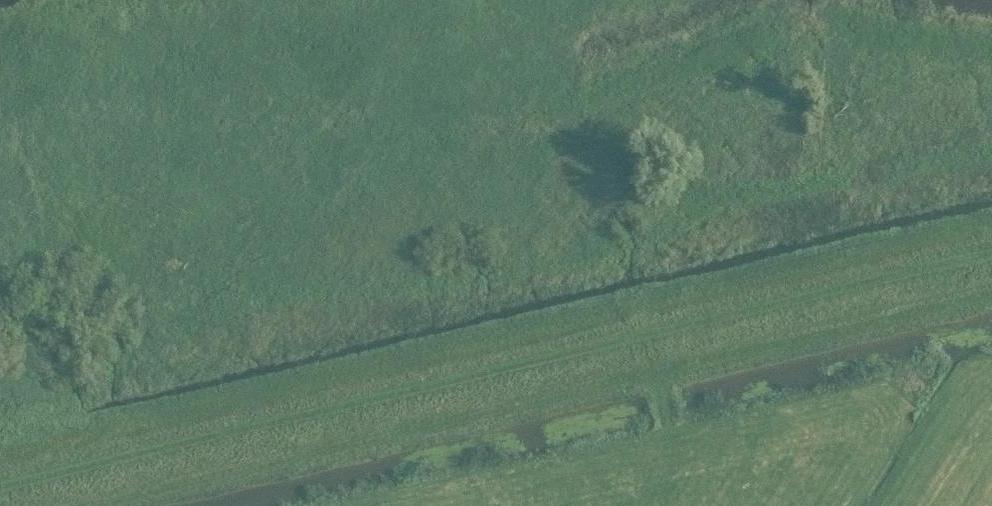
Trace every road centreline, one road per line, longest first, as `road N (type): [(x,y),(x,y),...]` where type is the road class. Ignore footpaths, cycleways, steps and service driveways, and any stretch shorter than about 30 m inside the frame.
road 1 (track): [(991,240),(0,474)]
road 2 (track): [(991,150),(732,199),(638,248),(459,285),(233,305)]
road 3 (track): [(991,52),(826,26),(738,44),(545,111)]

